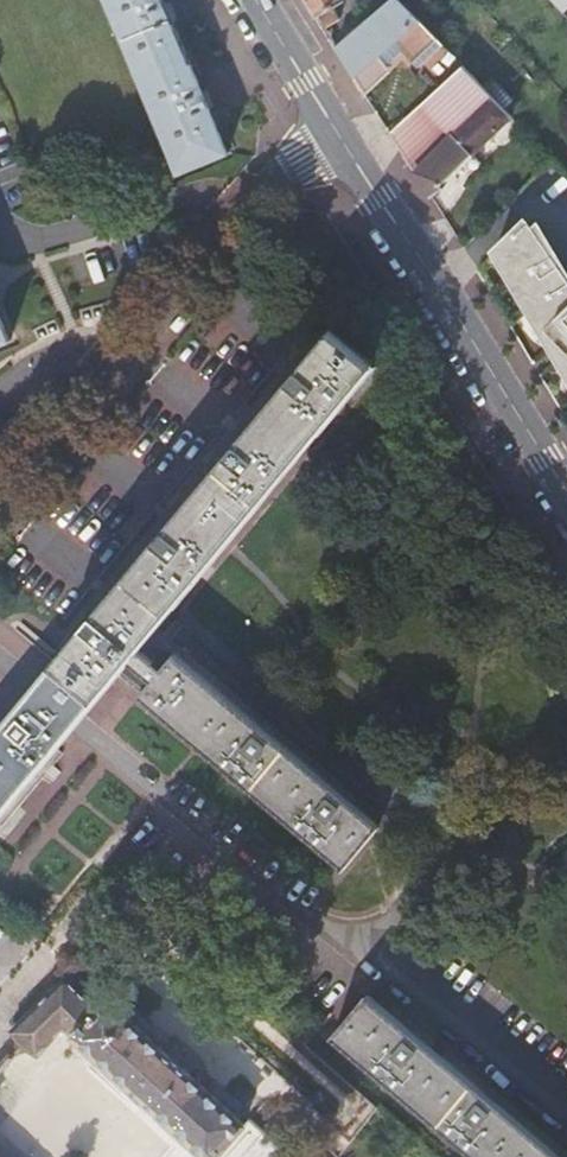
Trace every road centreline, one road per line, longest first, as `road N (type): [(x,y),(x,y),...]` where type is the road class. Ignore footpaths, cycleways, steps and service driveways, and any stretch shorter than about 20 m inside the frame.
road 1 (tertiary): [(329,119),(566,481)]
road 2 (residential): [(0,496),(273,175)]
road 3 (tertiary): [(265,0),(329,119)]

